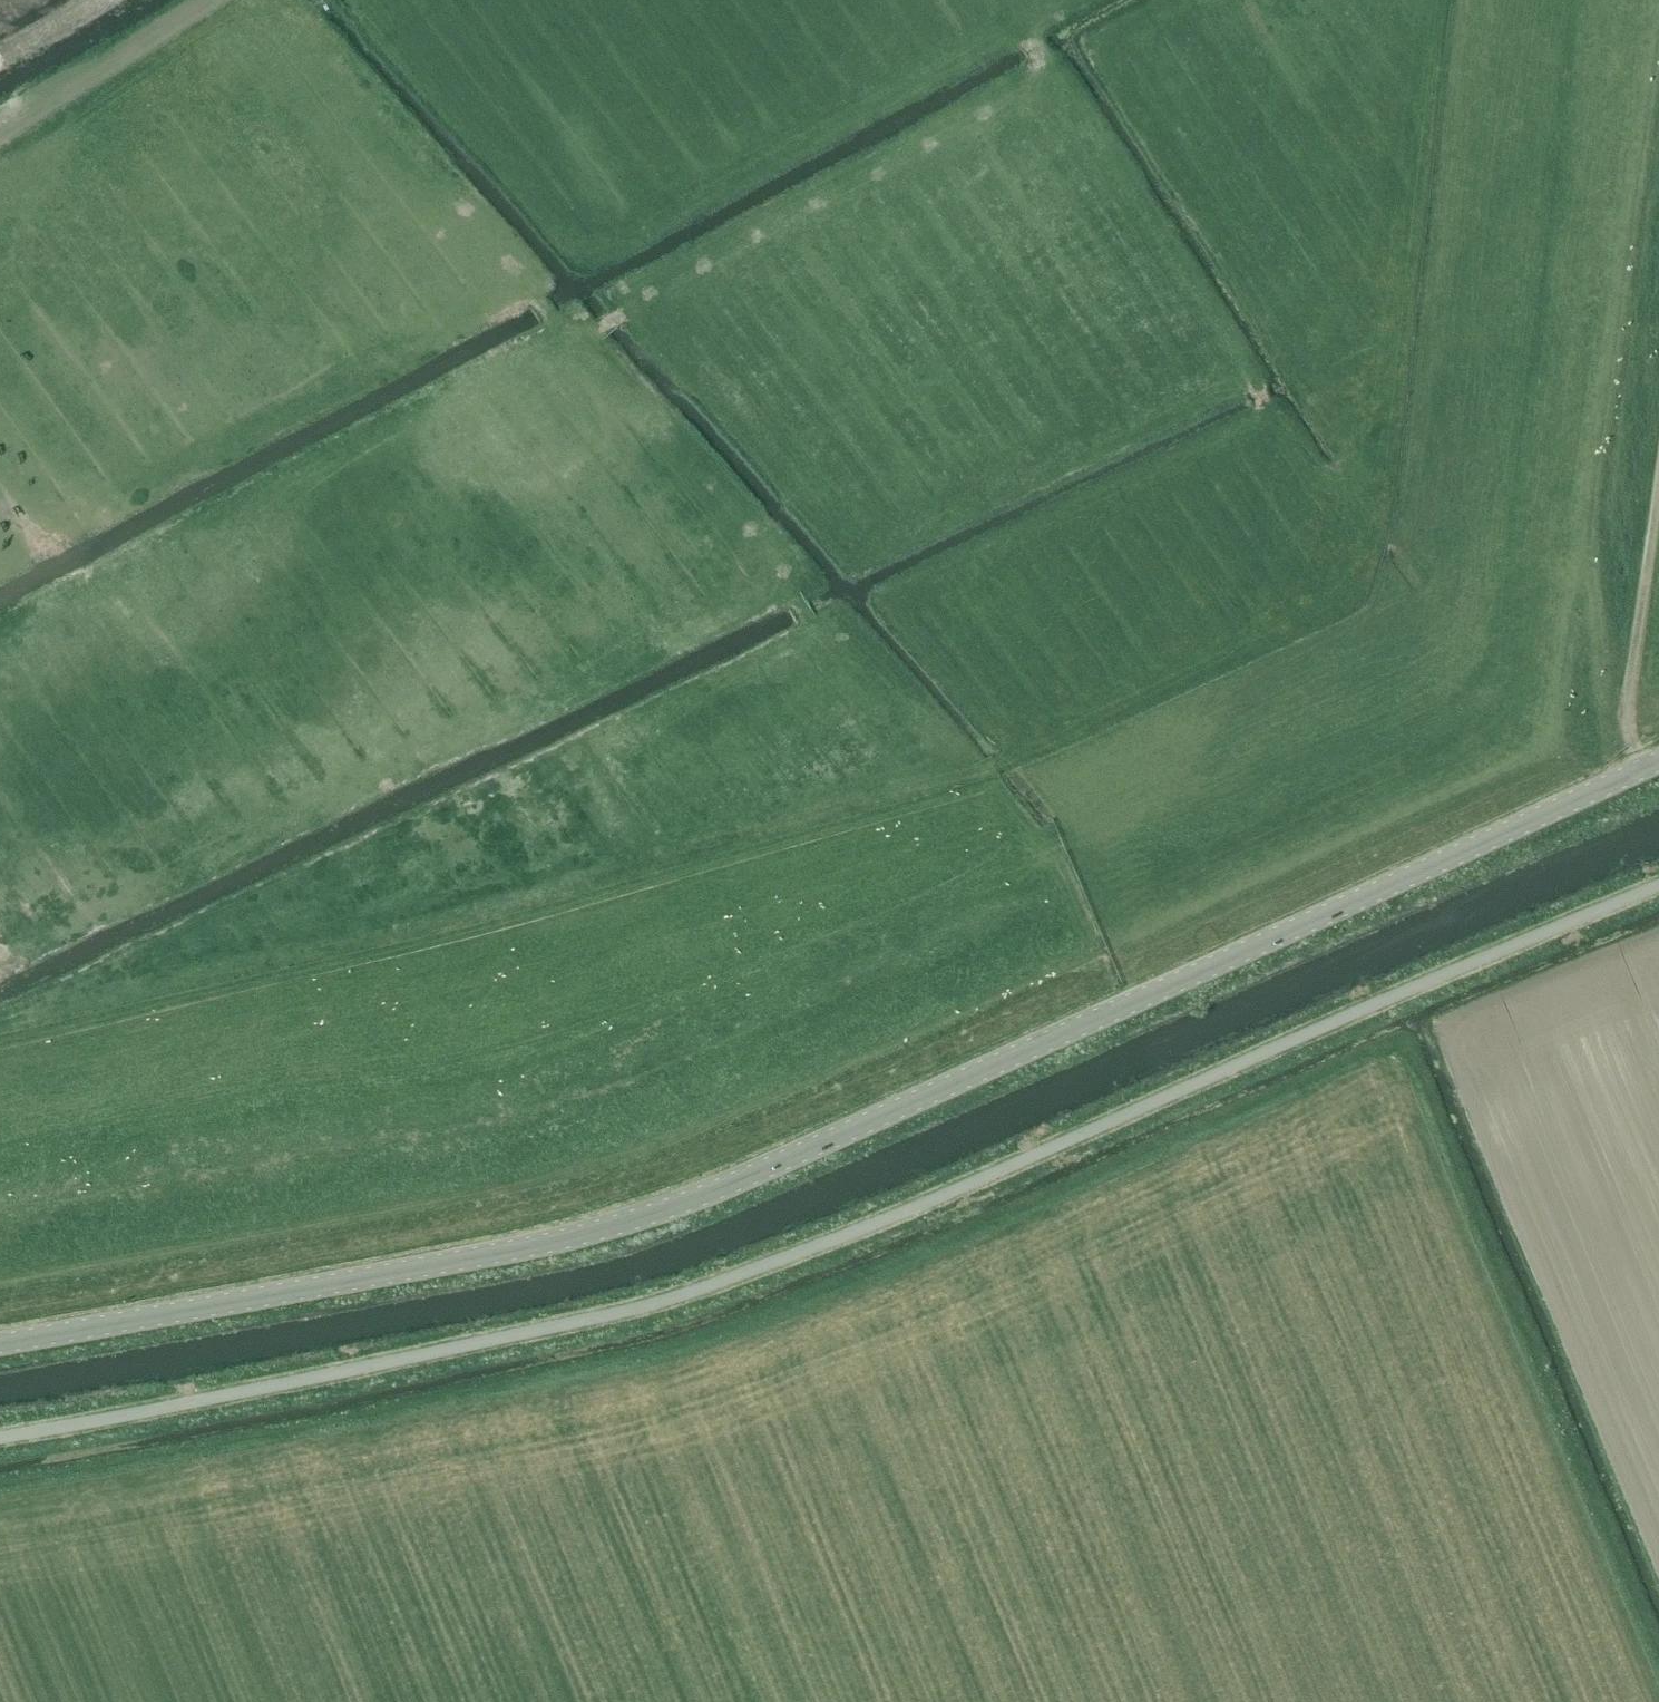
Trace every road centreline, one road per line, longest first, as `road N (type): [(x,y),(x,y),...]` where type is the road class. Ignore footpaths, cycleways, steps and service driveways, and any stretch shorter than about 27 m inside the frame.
road 1 (tertiary): [(0,1342),(540,1244),(650,1214),(1658,762)]
road 2 (track): [(1626,726),(1658,492)]

